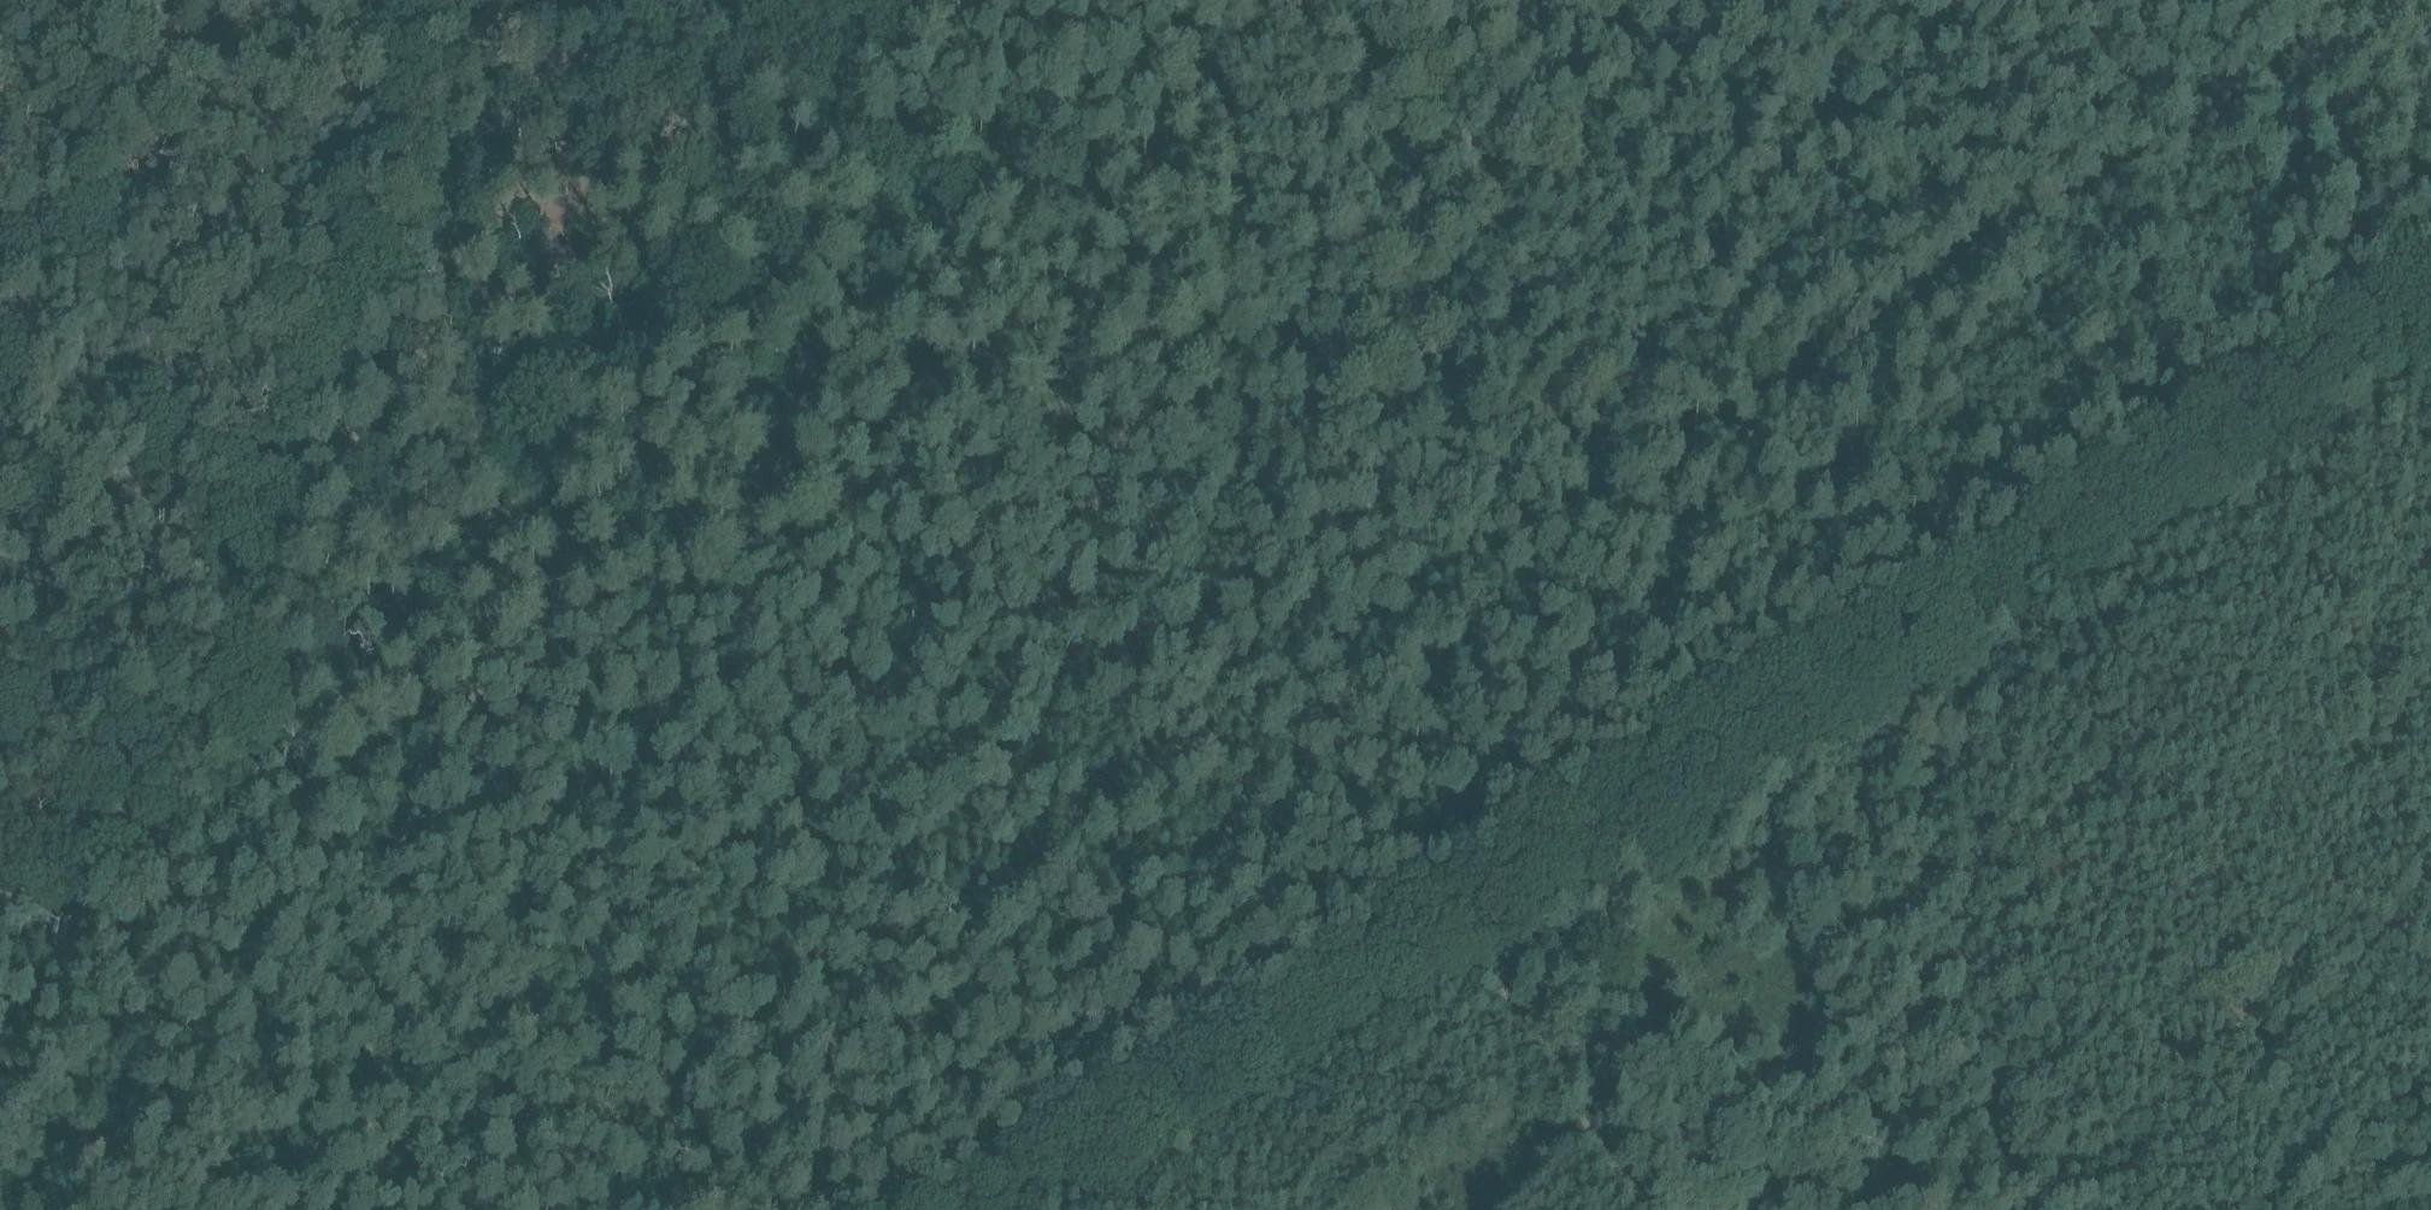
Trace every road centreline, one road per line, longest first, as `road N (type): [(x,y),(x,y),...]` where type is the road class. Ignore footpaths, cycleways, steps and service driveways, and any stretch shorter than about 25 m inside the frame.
road 1 (track): [(1625,821),(2415,319)]
road 2 (track): [(1004,1209),(1457,926)]
road 3 (track): [(1457,926),(1625,821)]

